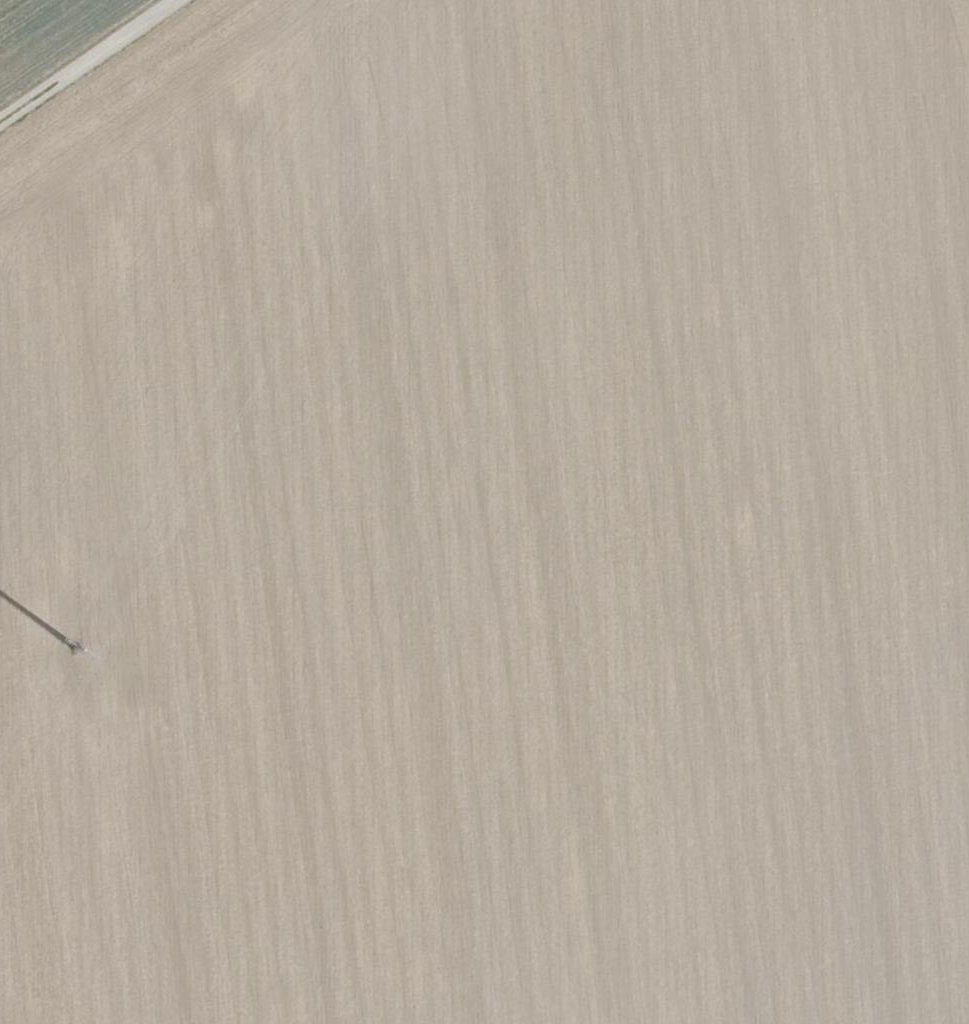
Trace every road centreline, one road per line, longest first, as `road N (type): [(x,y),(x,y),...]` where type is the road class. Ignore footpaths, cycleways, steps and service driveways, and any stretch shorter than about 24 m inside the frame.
road 1 (track): [(0,120),(178,0)]

